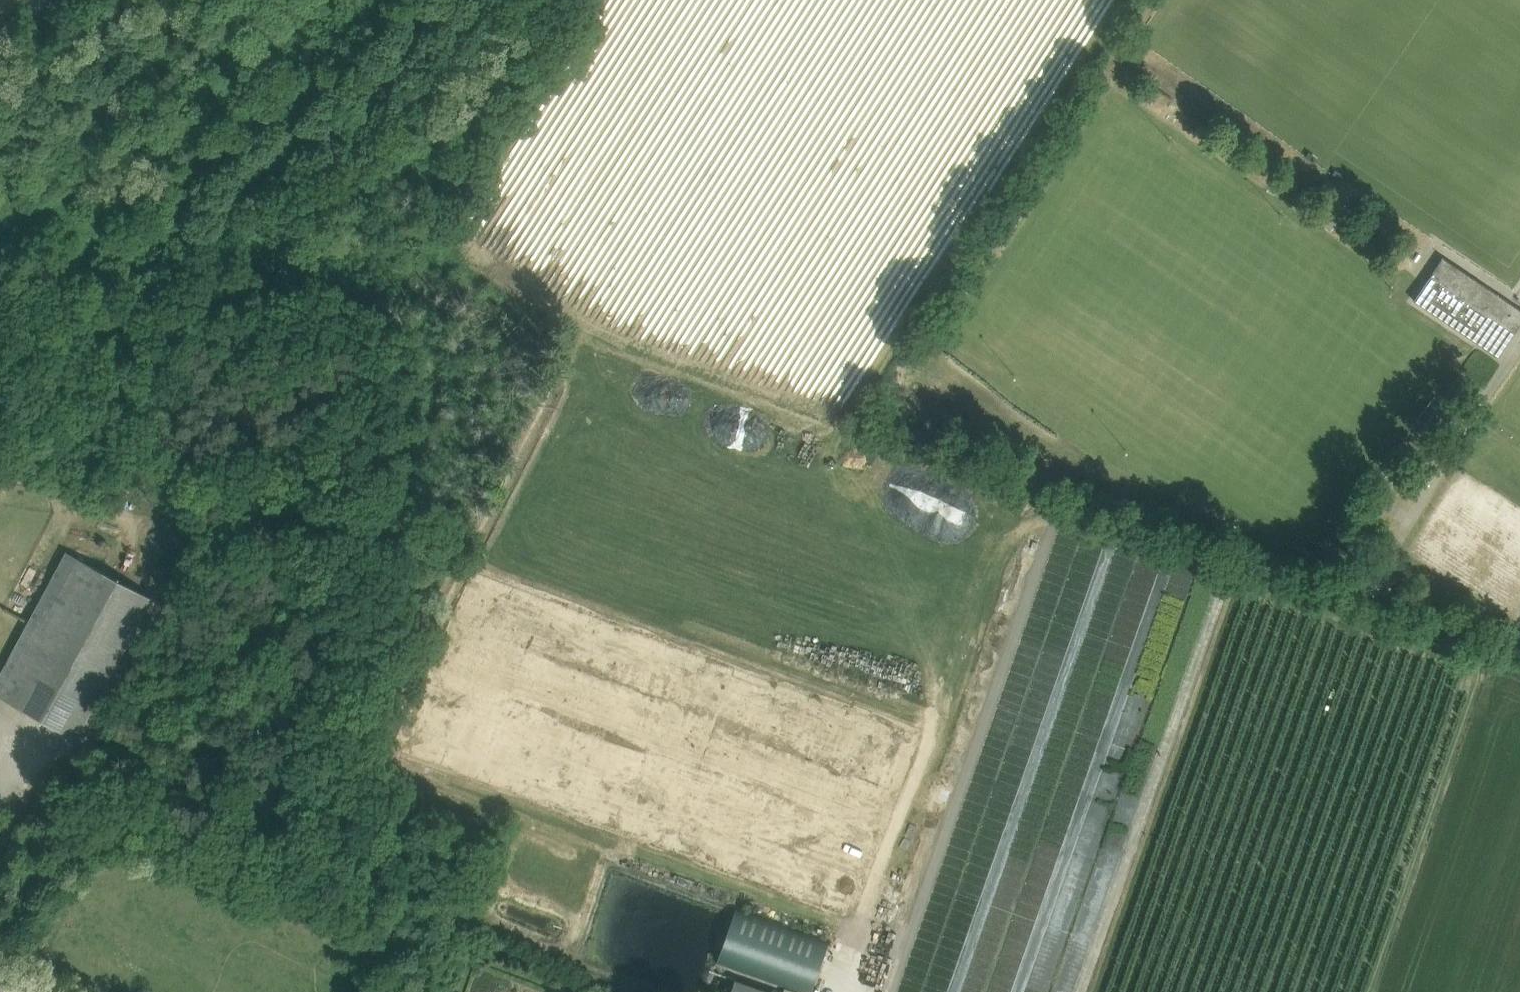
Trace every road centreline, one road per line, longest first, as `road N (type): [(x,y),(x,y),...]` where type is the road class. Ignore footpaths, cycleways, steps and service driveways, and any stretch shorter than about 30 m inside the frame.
road 1 (track): [(0,447),(184,477),(218,492),(302,548),(335,582),(375,678)]

